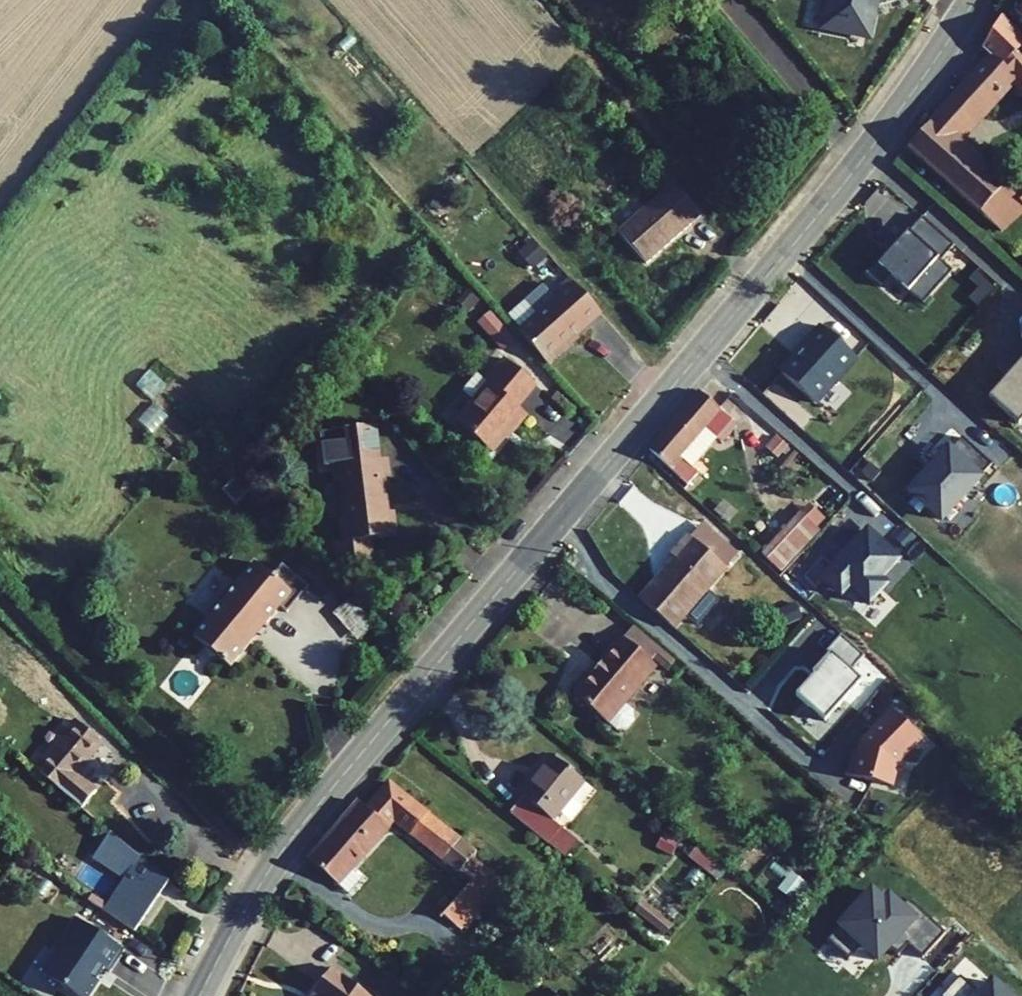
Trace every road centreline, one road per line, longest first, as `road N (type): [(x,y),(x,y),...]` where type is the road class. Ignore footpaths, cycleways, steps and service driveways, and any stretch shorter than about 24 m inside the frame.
road 1 (tertiary): [(198,995),(304,820),(809,223),(973,0)]
road 2 (track): [(267,872),(0,597)]

